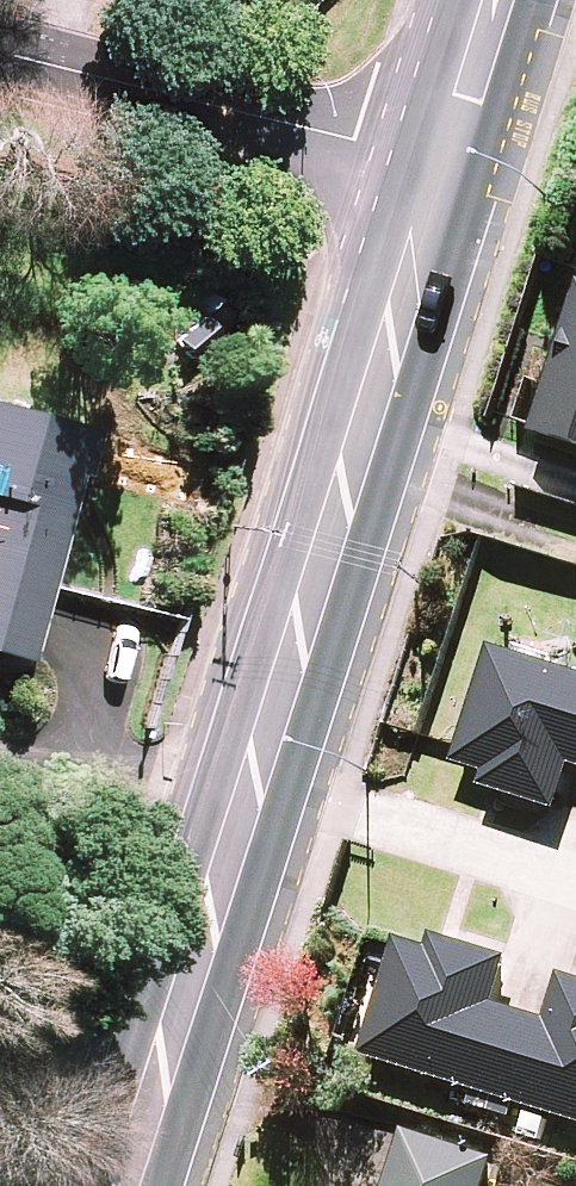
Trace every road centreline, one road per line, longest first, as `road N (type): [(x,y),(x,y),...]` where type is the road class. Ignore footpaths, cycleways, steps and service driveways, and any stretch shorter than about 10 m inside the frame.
road 1 (secondary): [(429,161),(407,298),(253,779)]
road 2 (residential): [(0,51),(429,161)]
road 3 (secondary): [(253,779),(125,1185)]
road 4 (residential): [(253,779),(575,879)]
road 5 (secondary): [(480,0),(429,161)]

